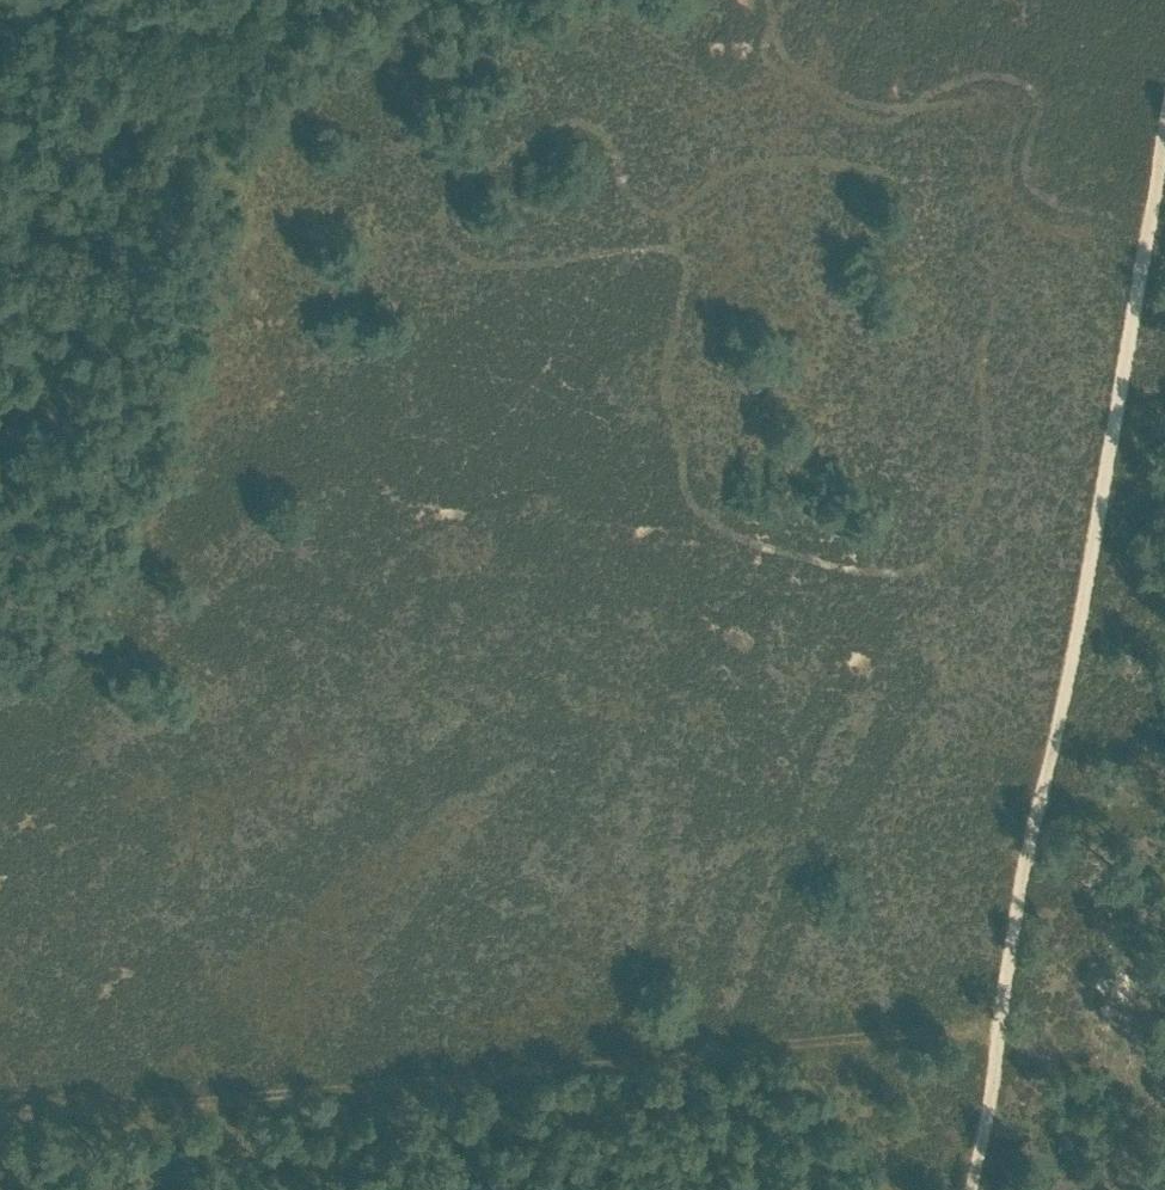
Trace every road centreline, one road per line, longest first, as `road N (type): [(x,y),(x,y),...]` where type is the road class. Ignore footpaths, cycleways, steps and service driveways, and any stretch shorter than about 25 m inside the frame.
road 1 (track): [(972,1189),(1164,158)]

